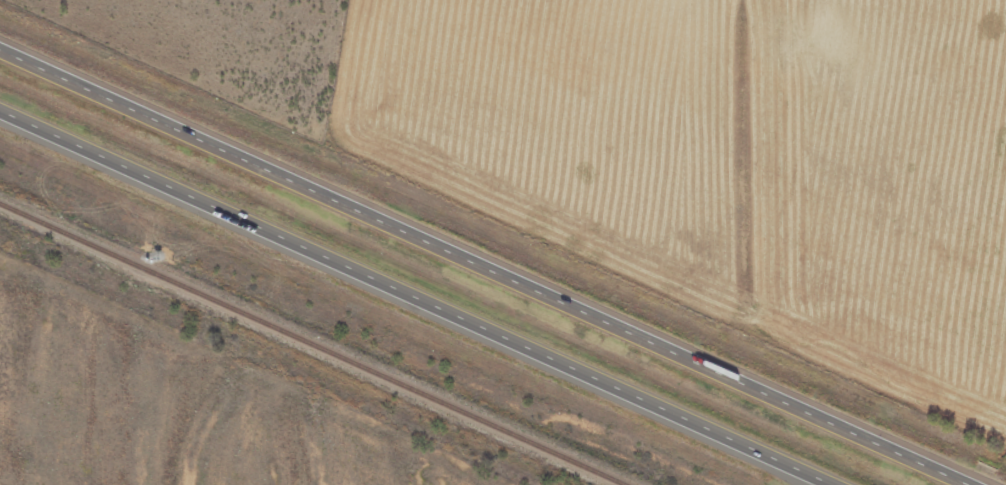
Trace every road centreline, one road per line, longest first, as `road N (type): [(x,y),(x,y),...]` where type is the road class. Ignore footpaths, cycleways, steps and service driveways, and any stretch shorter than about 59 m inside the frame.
road 1 (trunk): [(976,484),(0,47)]
road 2 (trunk): [(0,116),(817,484)]

